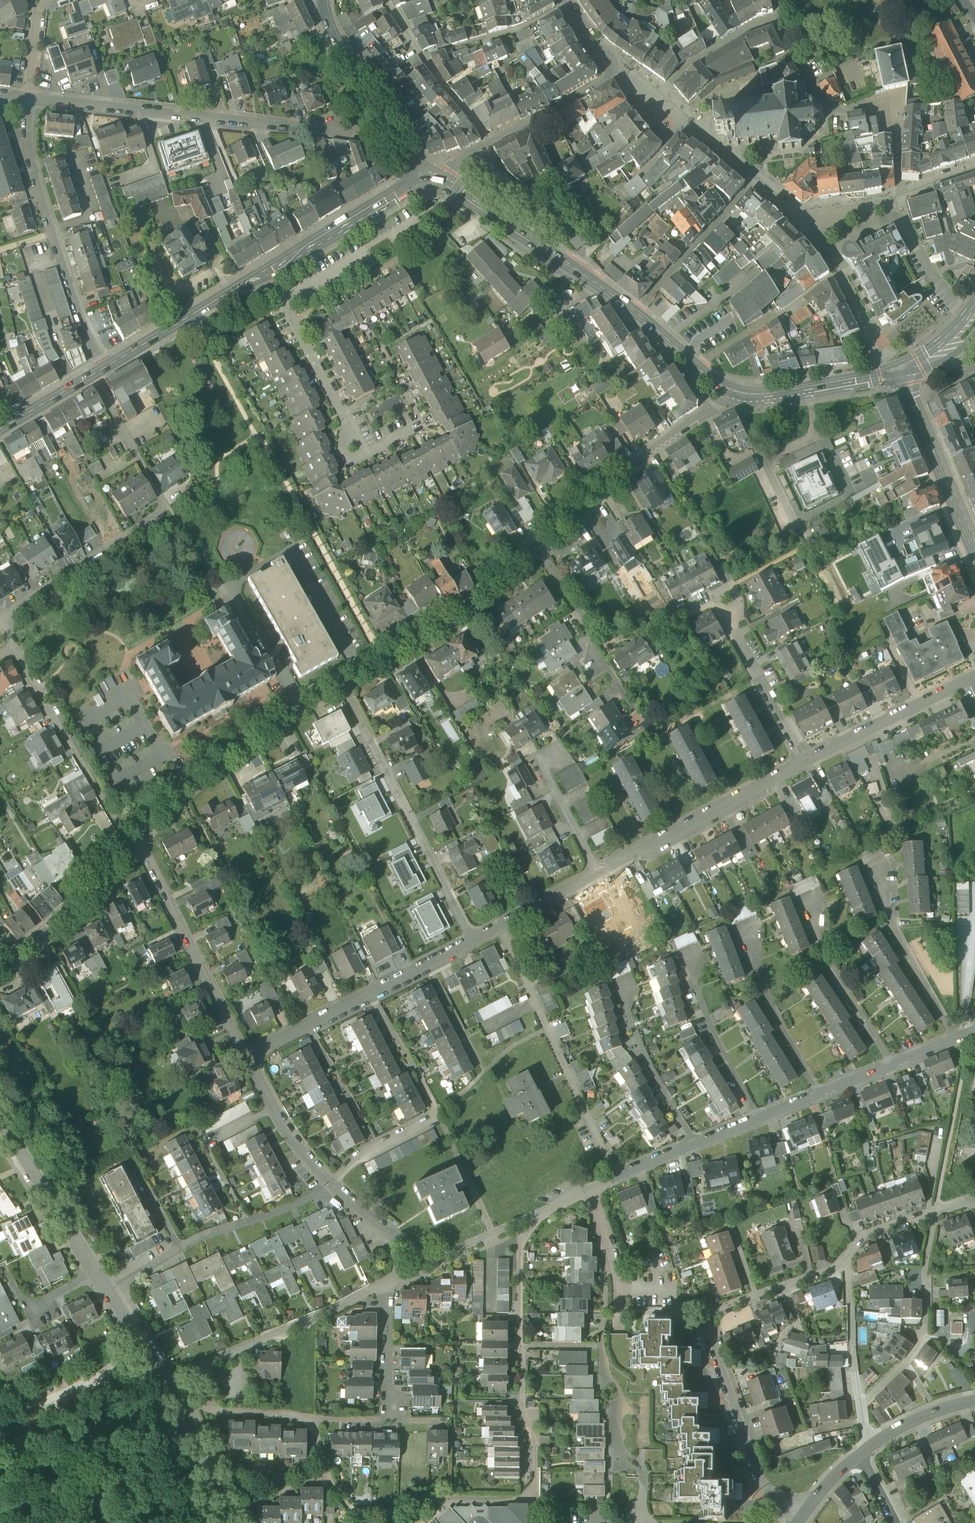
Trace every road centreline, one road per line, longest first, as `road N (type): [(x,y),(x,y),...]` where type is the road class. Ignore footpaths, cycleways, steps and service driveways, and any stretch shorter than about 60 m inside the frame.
road 1 (residential): [(30,100),(323,130),(351,123)]
road 2 (residential): [(472,940),(341,682)]
road 3 (residential): [(757,1297),(706,1315),(762,1485),(798,1518)]
road 4 (residential): [(30,100),(29,163),(104,368)]
road 5 (residential): [(498,926),(615,1177)]
road 6 (residential): [(134,839),(186,783),(341,682)]
road 7 (residential): [(246,1055),(472,940)]
road 8 (secondary): [(636,313),(427,177)]
road 9 (residential): [(539,549),(730,392)]
road 10 (residential): [(387,1284),(163,1380)]
road 11 (residential): [(246,1055),(134,839)]
road 12 (residential): [(341,682),(471,604),(539,549)]
road 13 (residential): [(490,144),(622,72),(564,5)]
road 14 (residential): [(598,871),(803,762)]
road 15 (residential): [(935,1211),(926,1249),(928,1319),(912,1358),(858,1406)]
road 16 (secondary): [(427,177),(339,46),(323,0)]
road 17 (residential): [(0,621),(168,509)]
road 18 (residential): [(615,1177),(433,1264)]
road 19 (secondary): [(899,376),(974,553)]
road 20 (residential): [(803,762),(974,676)]
road 21 (residential): [(539,549),(637,713)]
road 22 (secondary): [(268,271),(104,368)]
road 23 (residential): [(957,1039),(898,935),(875,869)]
road 24 (residential): [(803,762),(718,593)]
road 25 (residential): [(895,1066),(840,982),(807,900)]
road 26 (residential): [(0,968),(46,940),(134,839)]
road 27 (residential): [(820,1096),(742,928)]
road 28 (secondary): [(427,177),(268,271)]
road 29 (residential): [(268,271),(352,432)]
road 30 (residential): [(0,1118),(97,1270)]
road 31 (residential): [(695,1145),(641,1049),(619,984)]
road 32 (residential): [(759,1119),(715,1036),(686,959)]
road 33 (secondary): [(899,376),(773,399),(730,392)]
road 34 (residential): [(636,313),(748,187)]
road 35 (residential): [(332,1184),(180,1248)]
road 36 (residential): [(695,366),(830,277)]
road 37 (residential): [(163,1380),(228,1522)]
road 38 (residential): [(332,1184),(273,1106),(246,1055)]
road 39 (residential): [(92,376),(168,509)]
road 40 (residential): [(598,871),(538,762),(561,749)]
road 41 (residential): [(846,1256),(858,1406)]
road 42 (residential): [(387,1284),(390,1420)]
road 43 (residential): [(433,1264),(332,1184)]
road 44 (residential): [(776,21),(739,33),(670,82)]
road 45 (residential): [(78,753),(16,649)]
road 46 (residential): [(97,1270),(27,1309),(8,1274)]

